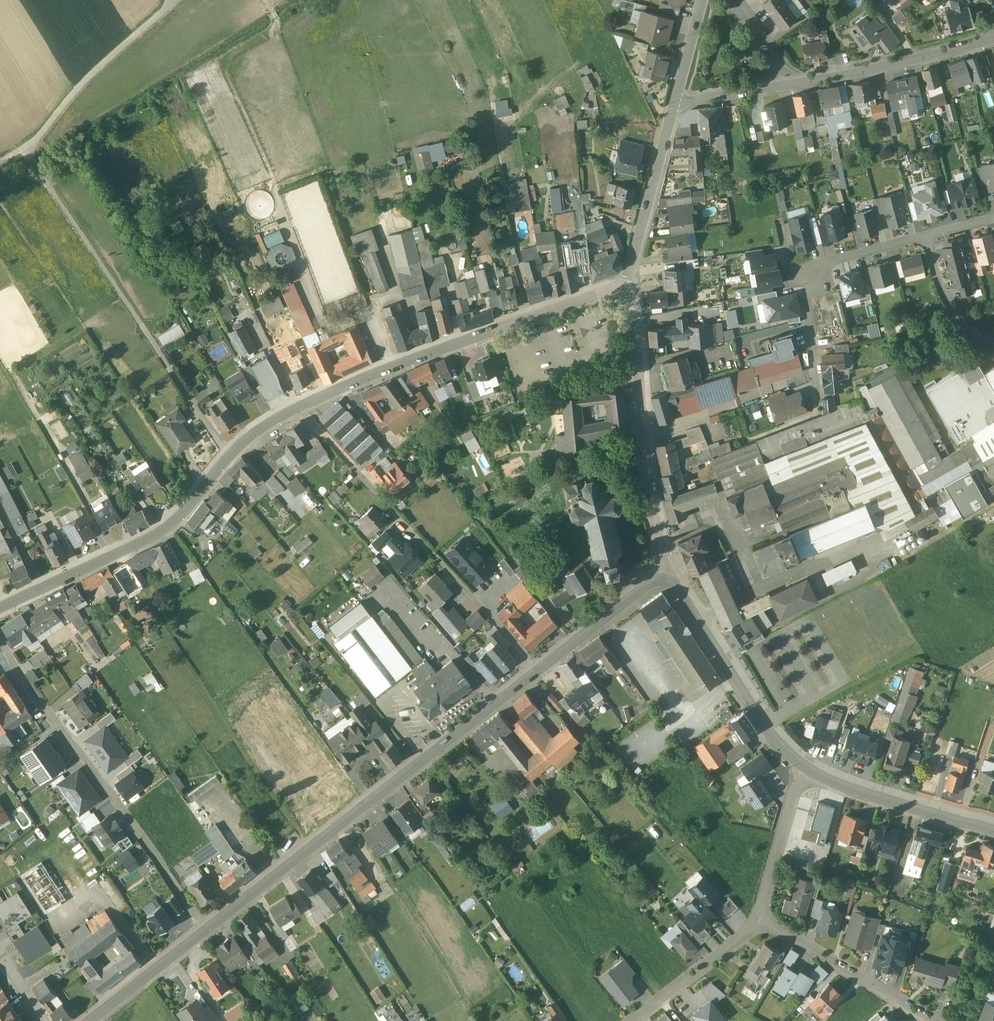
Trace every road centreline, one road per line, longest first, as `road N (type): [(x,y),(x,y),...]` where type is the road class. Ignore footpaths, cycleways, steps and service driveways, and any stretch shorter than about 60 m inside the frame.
road 1 (tertiary): [(540,670),(207,929)]
road 2 (track): [(230,459),(25,151)]
road 3 (residential): [(299,409),(243,446),(164,532),(0,610)]
road 4 (residential): [(299,409),(540,670)]
road 5 (residential): [(0,643),(44,715),(207,929)]
road 6 (residential): [(623,293),(477,337),(299,409)]
road 7 (residential): [(623,293),(633,308),(640,426),(666,582)]
road 8 (residential): [(931,236),(804,270),(815,391)]
road 9 (tertiary): [(806,770),(779,747),(666,582)]
road 10 (residential): [(784,89),(993,40)]
road 11 (track): [(25,151),(74,91),(173,6)]
road 12 (tertiary): [(993,834),(806,770)]
road 13 (residential): [(675,103),(623,293)]
road 14 (residential): [(758,921),(927,1020)]
road 15 (residential): [(806,770),(758,921)]
road 16 (residential): [(758,921),(636,1020)]
road 17 (tertiary): [(666,582),(649,585),(540,670)]
road 18 (tertiary): [(207,929),(88,1020)]
road 19 (residential): [(993,341),(962,314),(931,236)]

